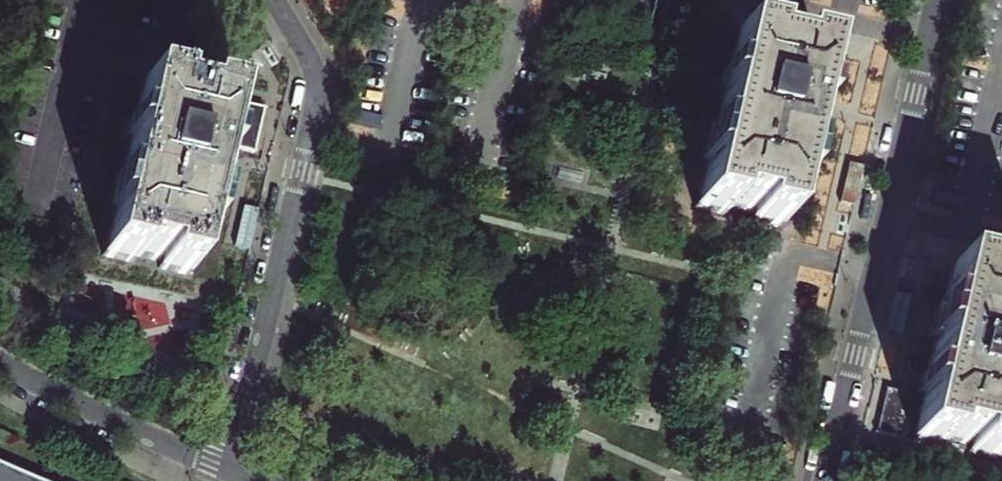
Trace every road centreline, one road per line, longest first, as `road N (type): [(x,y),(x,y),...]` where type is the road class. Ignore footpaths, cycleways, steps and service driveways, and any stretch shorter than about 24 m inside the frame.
road 1 (residential): [(825,480),(938,0)]
road 2 (residential): [(231,471),(318,89),(276,0)]
road 3 (residential): [(231,471),(0,362)]

